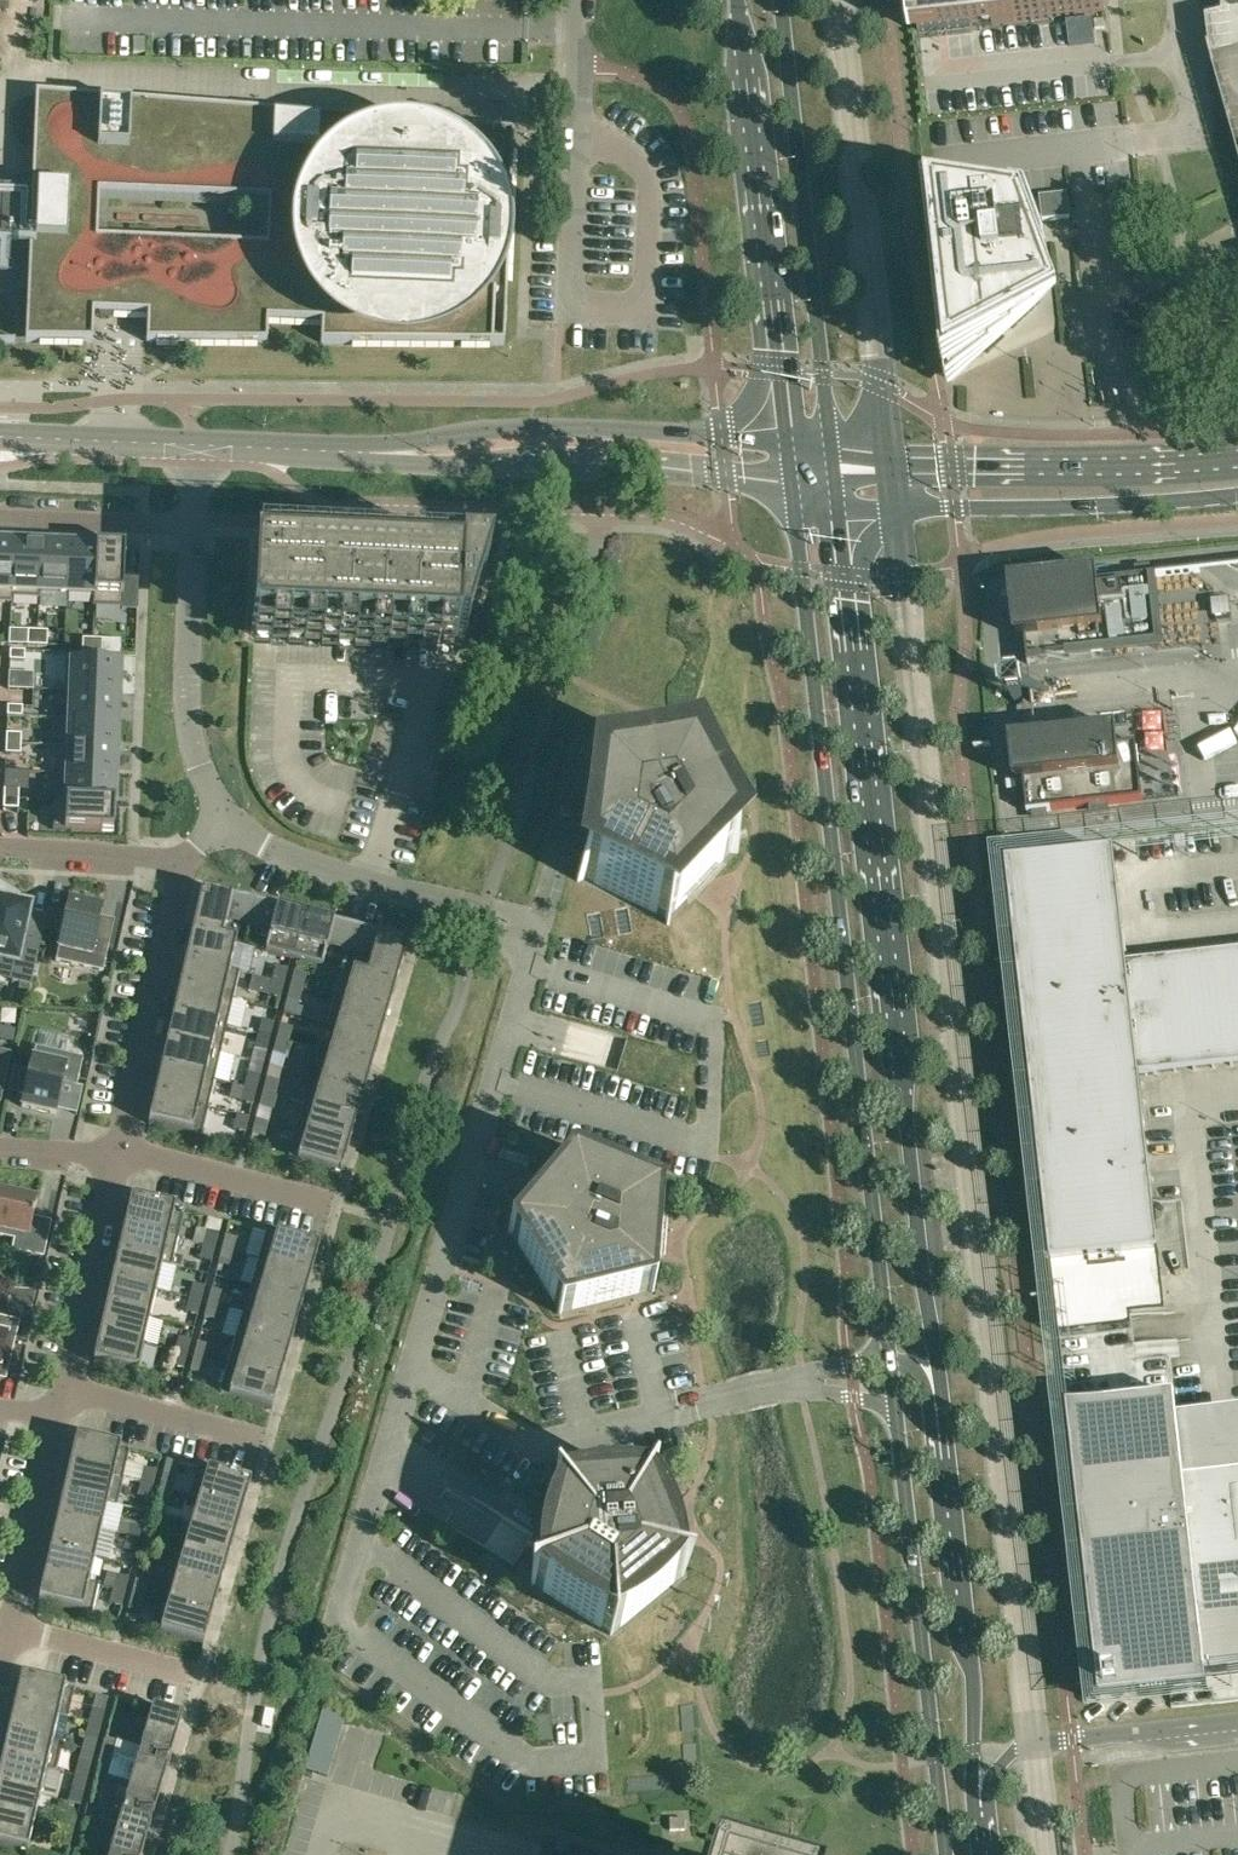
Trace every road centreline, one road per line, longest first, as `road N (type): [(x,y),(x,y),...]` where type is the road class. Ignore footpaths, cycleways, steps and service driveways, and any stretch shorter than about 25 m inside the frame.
road 1 (primary): [(941,1404),(837,496)]
road 2 (primary): [(795,490),(893,1358)]
road 3 (primary): [(893,1358),(948,1854)]
road 4 (tertiary): [(314,447),(376,460),(795,490)]
road 5 (tertiary): [(789,450),(721,437),(519,428),(314,447)]
road 6 (primary): [(833,457),(783,0)]
road 7 (primary): [(739,0),(789,450)]
road 8 (primary): [(978,1825),(975,1689),(941,1404)]
road 9 (tertiary): [(1237,457),(950,468),(833,457)]
road 10 (tertiary): [(837,496),(1085,509),(1237,495)]
road 11 (unclassified): [(978,1825),(993,1776),(1017,1750),(1237,1720)]
road 12 (residential): [(195,521),(188,700),(202,772),(225,818)]
road 13 (residential): [(183,862),(119,1155)]
road 14 (unclassified): [(576,132),(608,142),(643,177),(640,313),(568,310)]
road 15 (residential): [(225,818),(302,861),(485,910)]
road 16 (residential): [(119,1155),(63,1406)]
road 17 (residential): [(63,1406),(11,1635)]
road 18 (residential): [(119,1155),(338,1208)]
road 19 (residential): [(63,1406),(83,1401),(269,1448)]
road 20 (tertiary): [(199,445),(0,436)]
road 21 (residential): [(195,521),(0,514)]
road 22 (residential): [(11,1635),(199,1681)]
road 23 (residential): [(183,862),(0,849)]
road 24 (unclassified): [(568,310),(576,132)]
road 25 (unclassified): [(1165,142),(1201,138),(1187,0)]
road 26 (unclassified): [(576,132),(578,0)]

